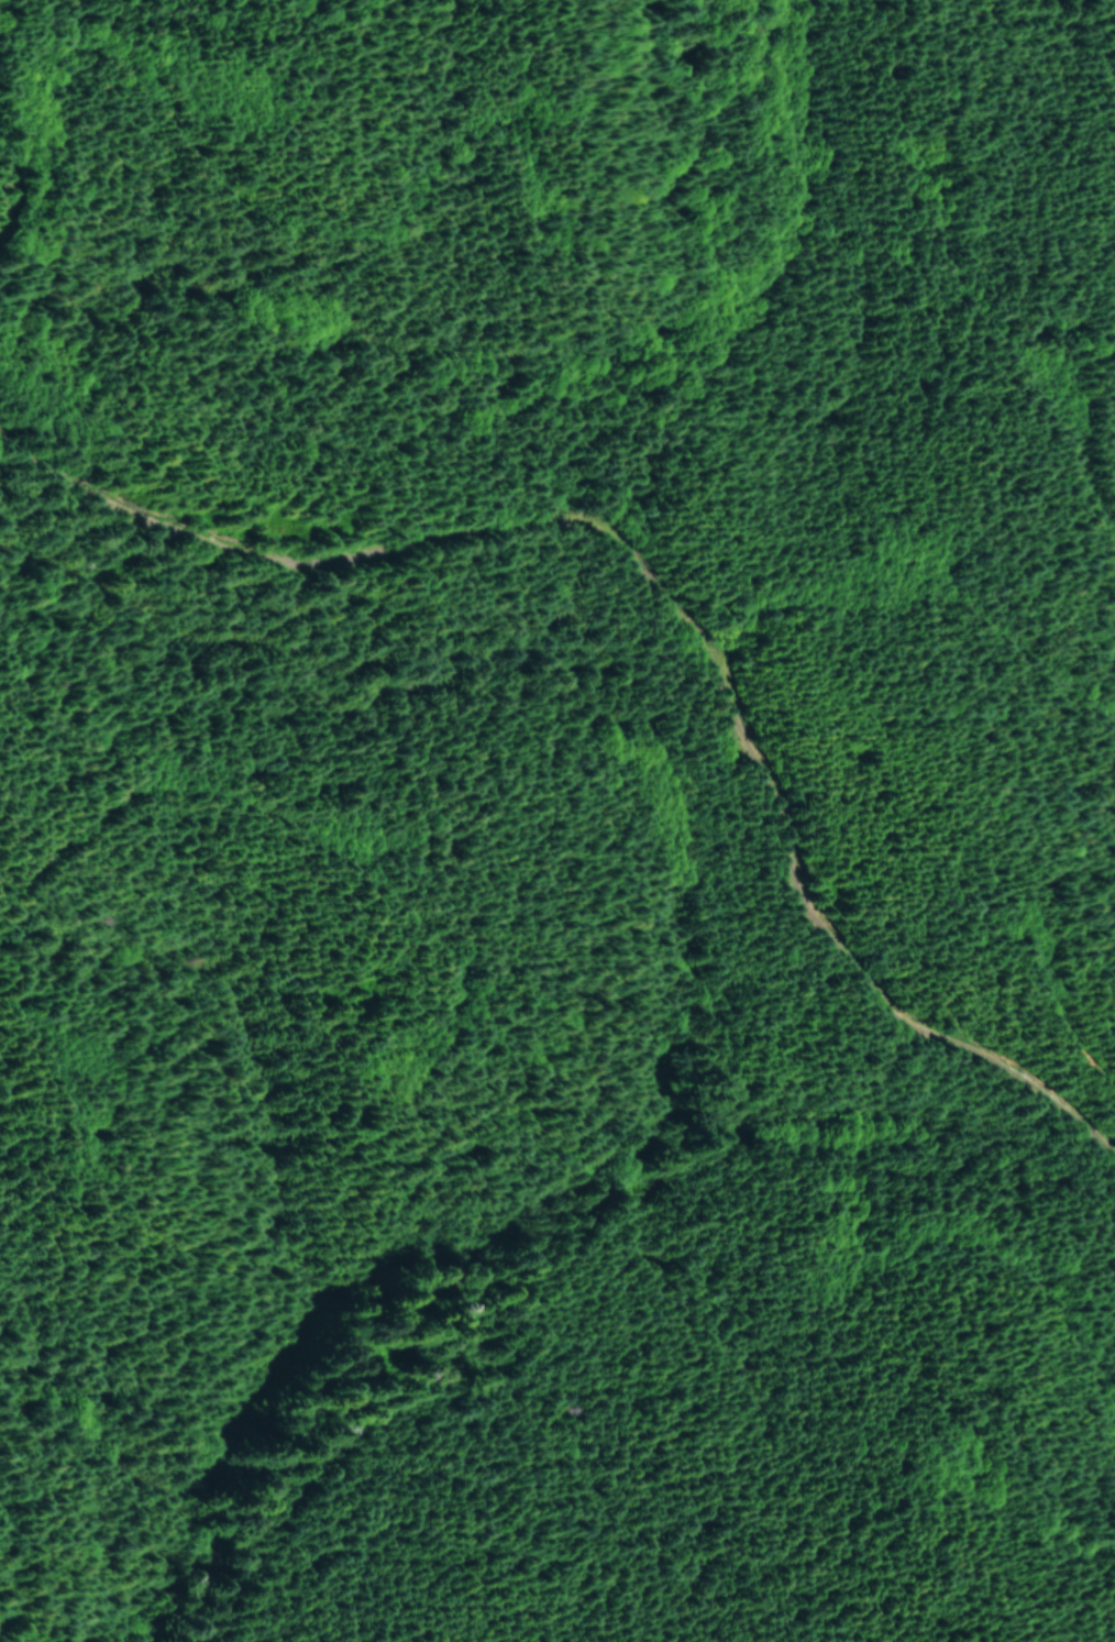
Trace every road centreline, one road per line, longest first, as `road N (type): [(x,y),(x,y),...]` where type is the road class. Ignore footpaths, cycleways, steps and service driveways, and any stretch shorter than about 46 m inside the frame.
road 1 (track): [(0,404),(27,428),(553,553),(626,639),(639,698),(685,764),(685,804),(744,916),(810,989),(987,1101),(1067,1180),(1114,1271)]

